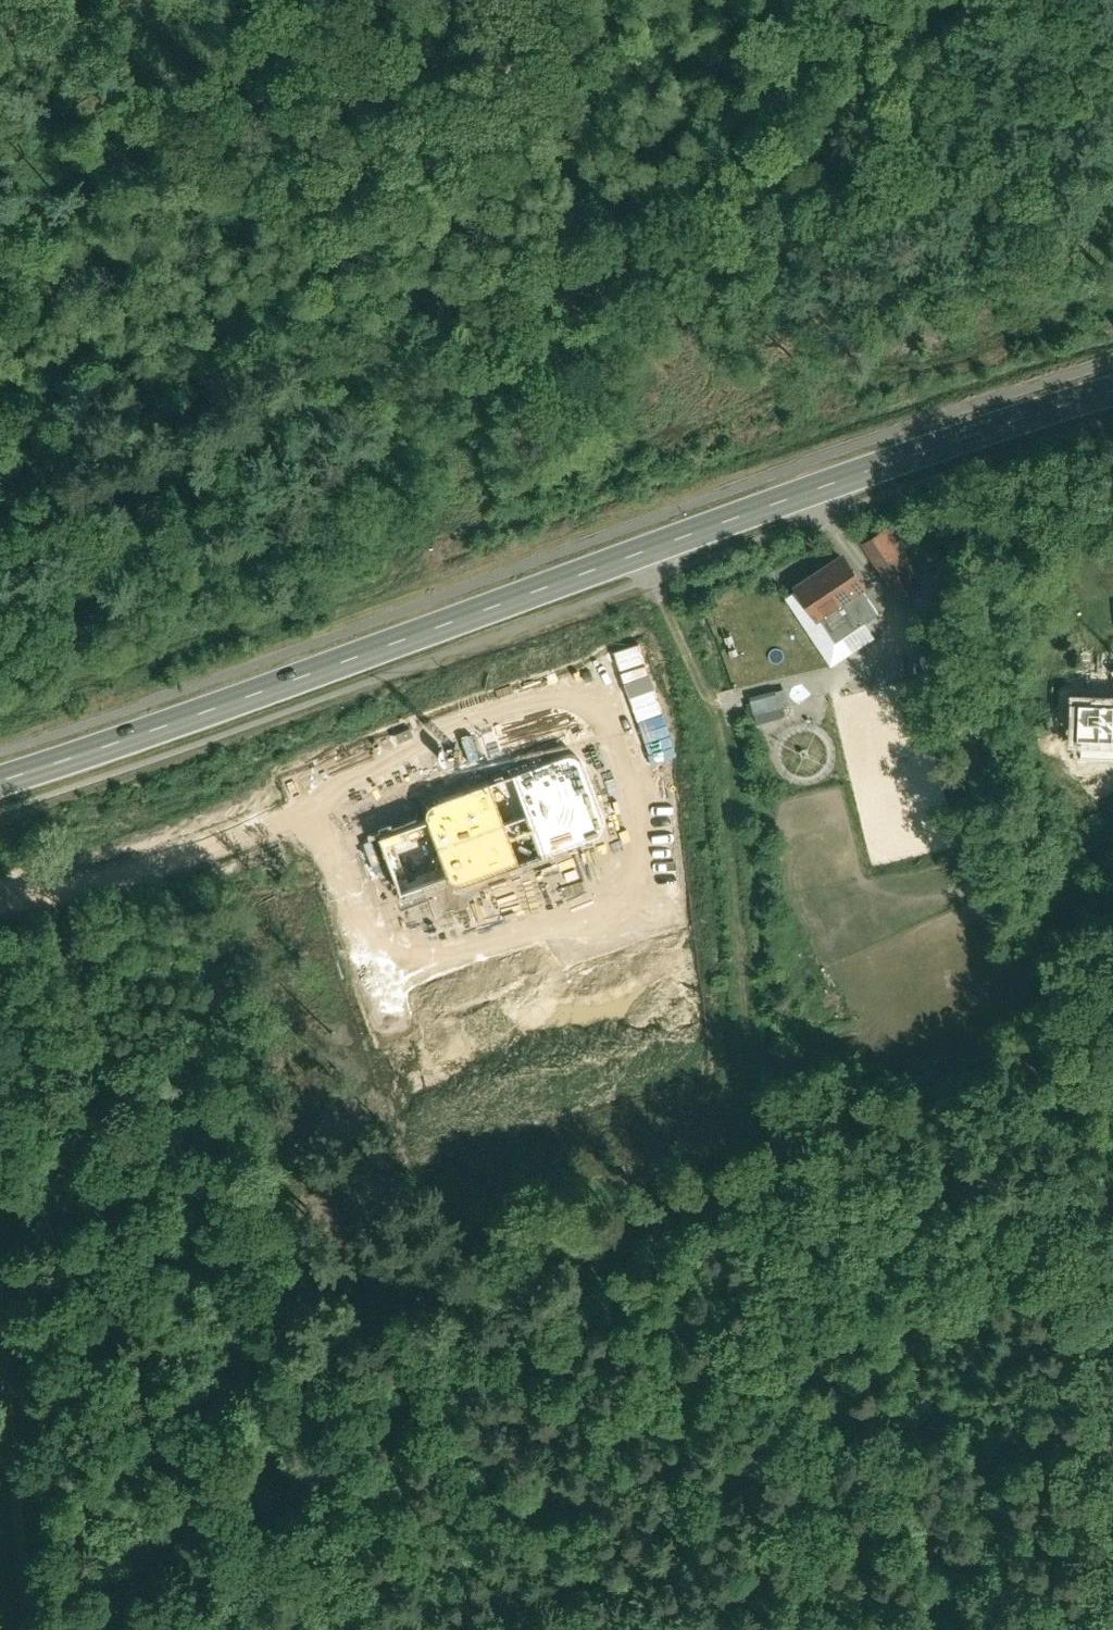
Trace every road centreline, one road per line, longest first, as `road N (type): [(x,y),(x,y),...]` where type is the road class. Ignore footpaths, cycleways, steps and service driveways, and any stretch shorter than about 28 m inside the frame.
road 1 (secondary): [(1112,395),(626,557),(0,783)]
road 2 (track): [(1112,1212),(735,1233)]

